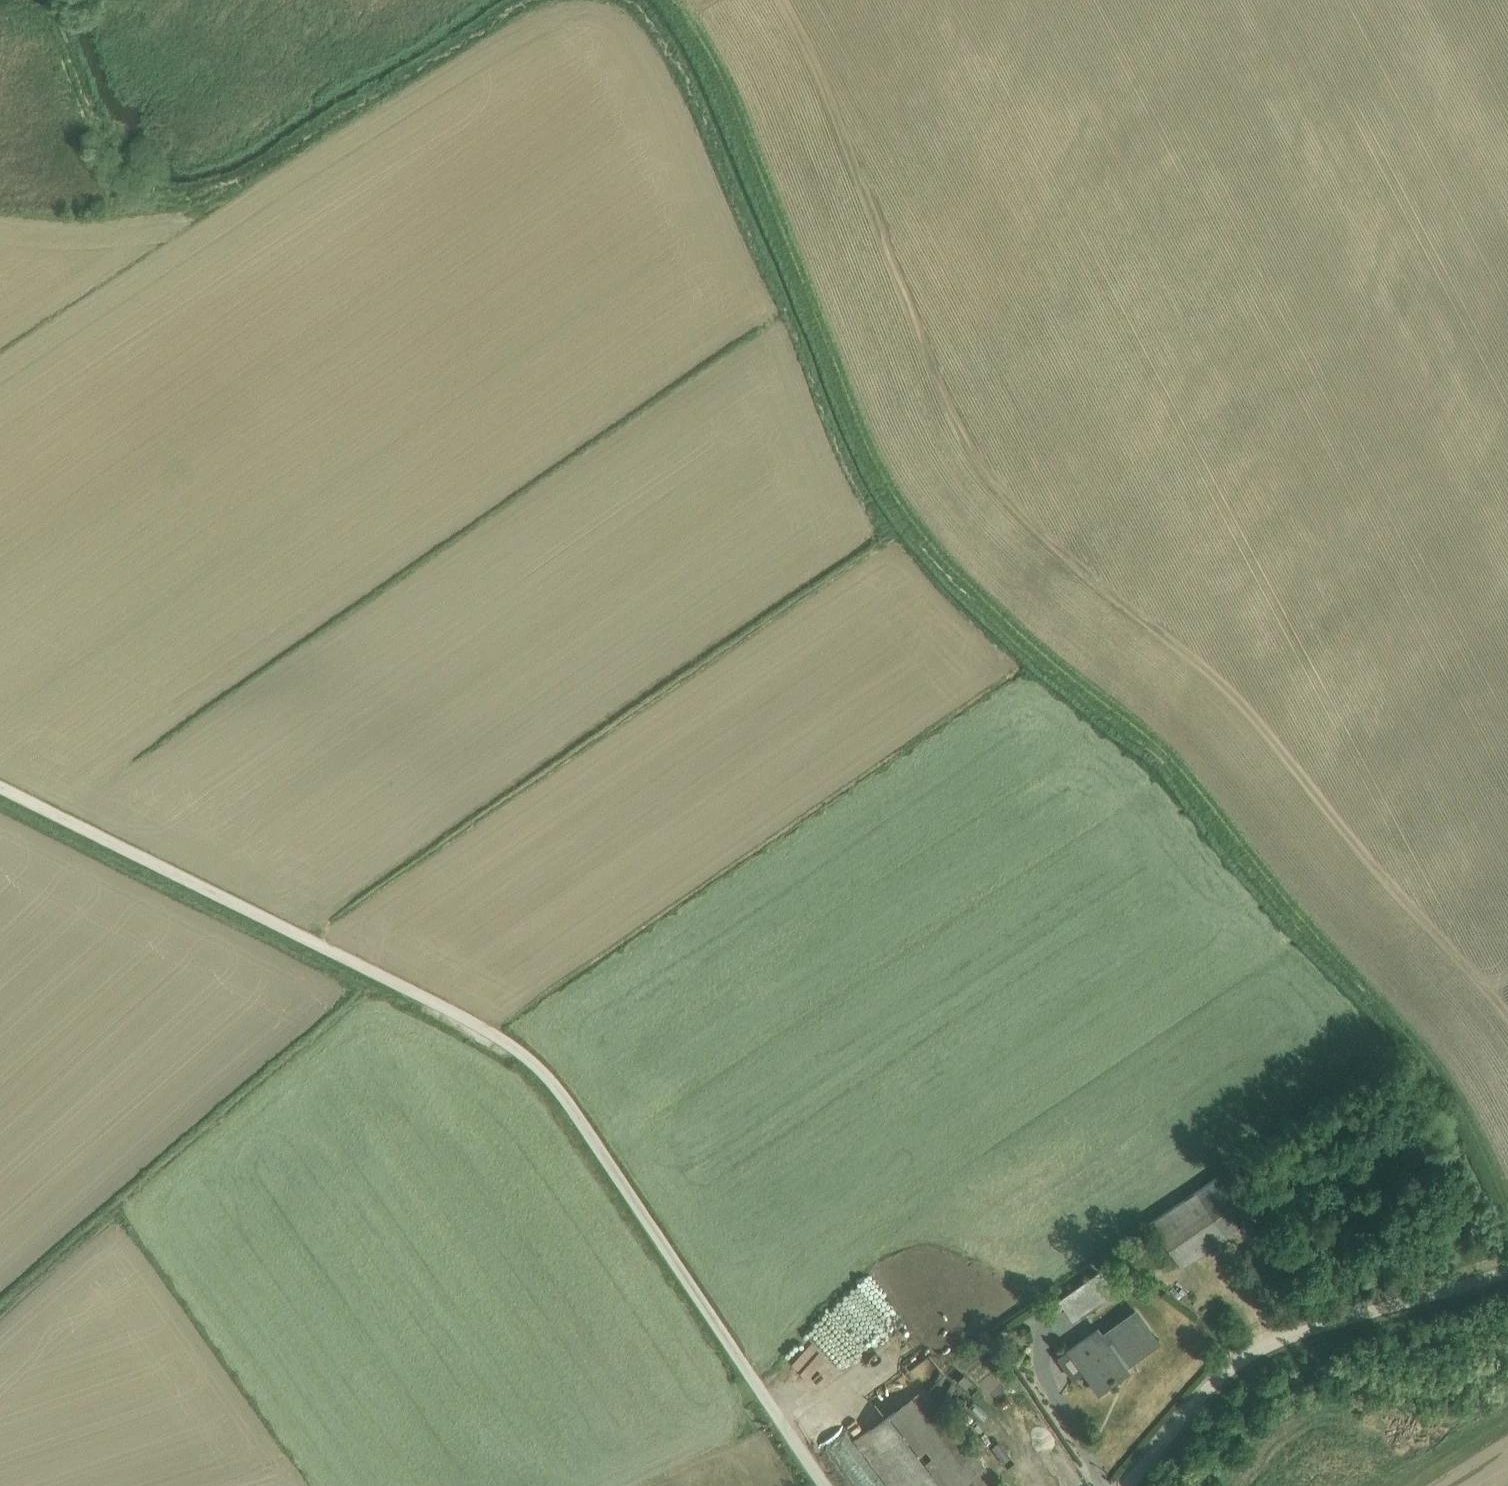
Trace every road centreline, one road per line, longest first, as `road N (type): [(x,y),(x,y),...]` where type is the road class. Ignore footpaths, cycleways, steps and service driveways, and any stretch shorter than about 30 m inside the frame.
road 1 (residential): [(820,1485),(535,1070),(504,1046),(0,792)]
road 2 (residential): [(1507,1272),(1245,1358),(1117,1485)]

